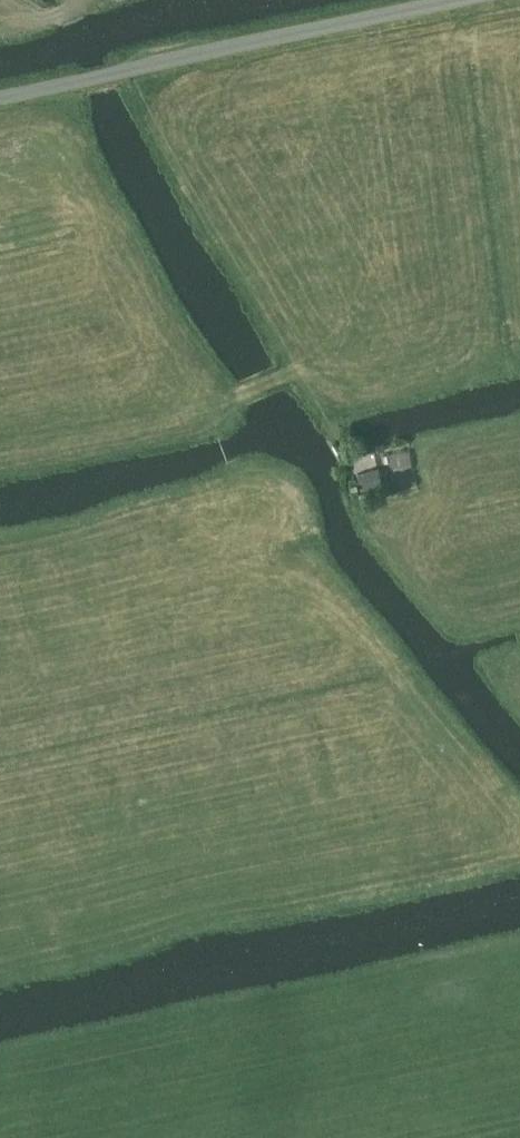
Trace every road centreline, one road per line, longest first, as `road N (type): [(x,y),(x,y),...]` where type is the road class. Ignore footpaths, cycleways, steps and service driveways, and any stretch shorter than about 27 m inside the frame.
road 1 (unclassified): [(0,99),(473,0)]

